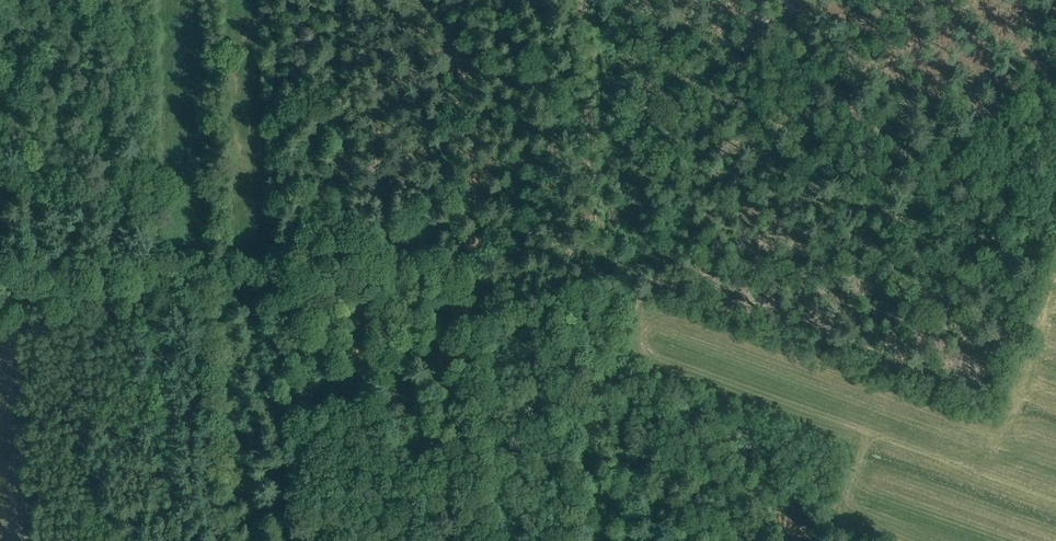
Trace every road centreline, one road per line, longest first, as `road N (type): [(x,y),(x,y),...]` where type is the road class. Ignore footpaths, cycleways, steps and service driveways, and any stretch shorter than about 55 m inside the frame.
road 1 (track): [(613,540),(597,224)]

